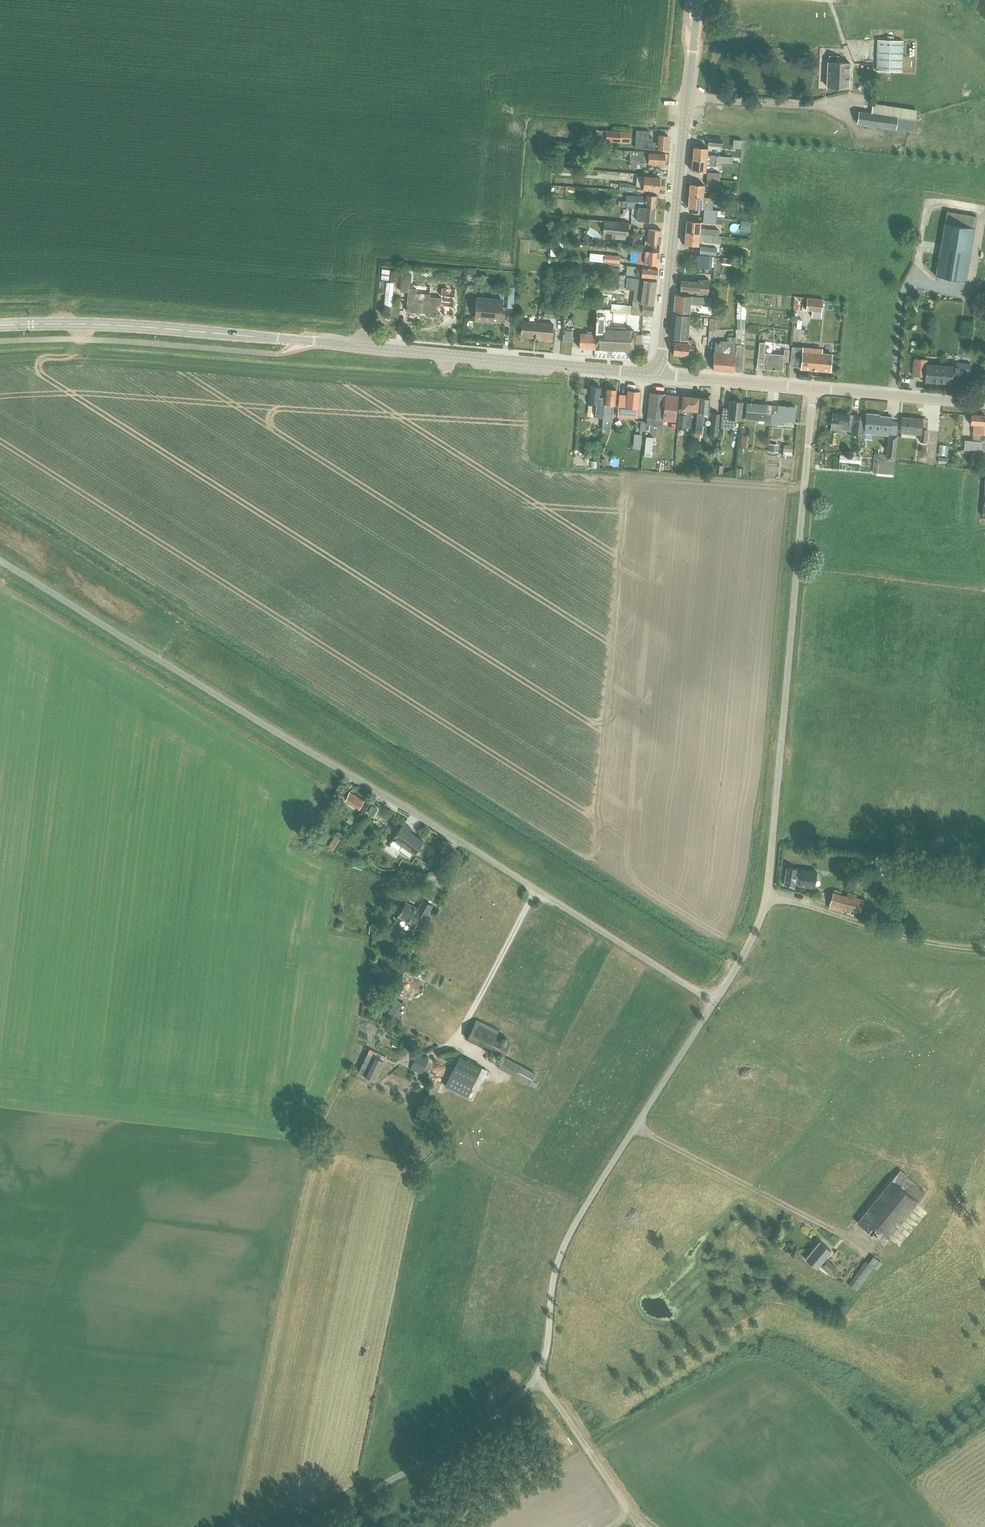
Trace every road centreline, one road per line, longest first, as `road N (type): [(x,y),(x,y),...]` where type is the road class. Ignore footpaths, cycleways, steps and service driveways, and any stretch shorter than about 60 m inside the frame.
road 1 (unclassified): [(714,1001),(0,560)]
road 2 (unclassified): [(714,1001),(767,896),(808,446)]
road 3 (unclassified): [(535,1380),(566,1240),(714,1001)]
road 4 (track): [(231,1526),(307,1144)]
road 5 (tertiary): [(655,371),(698,0)]
road 6 (tertiary): [(0,324),(341,345)]
road 7 (tertiary): [(655,371),(341,345)]
road 8 (unclassified): [(304,1526),(469,1435),(535,1380)]
road 9 (track): [(984,949),(928,941),(767,896)]
road 10 (unclassified): [(638,1526),(535,1380)]
road 11 (tertiary): [(815,388),(984,403)]
road 12 (tertiary): [(815,388),(655,371)]

